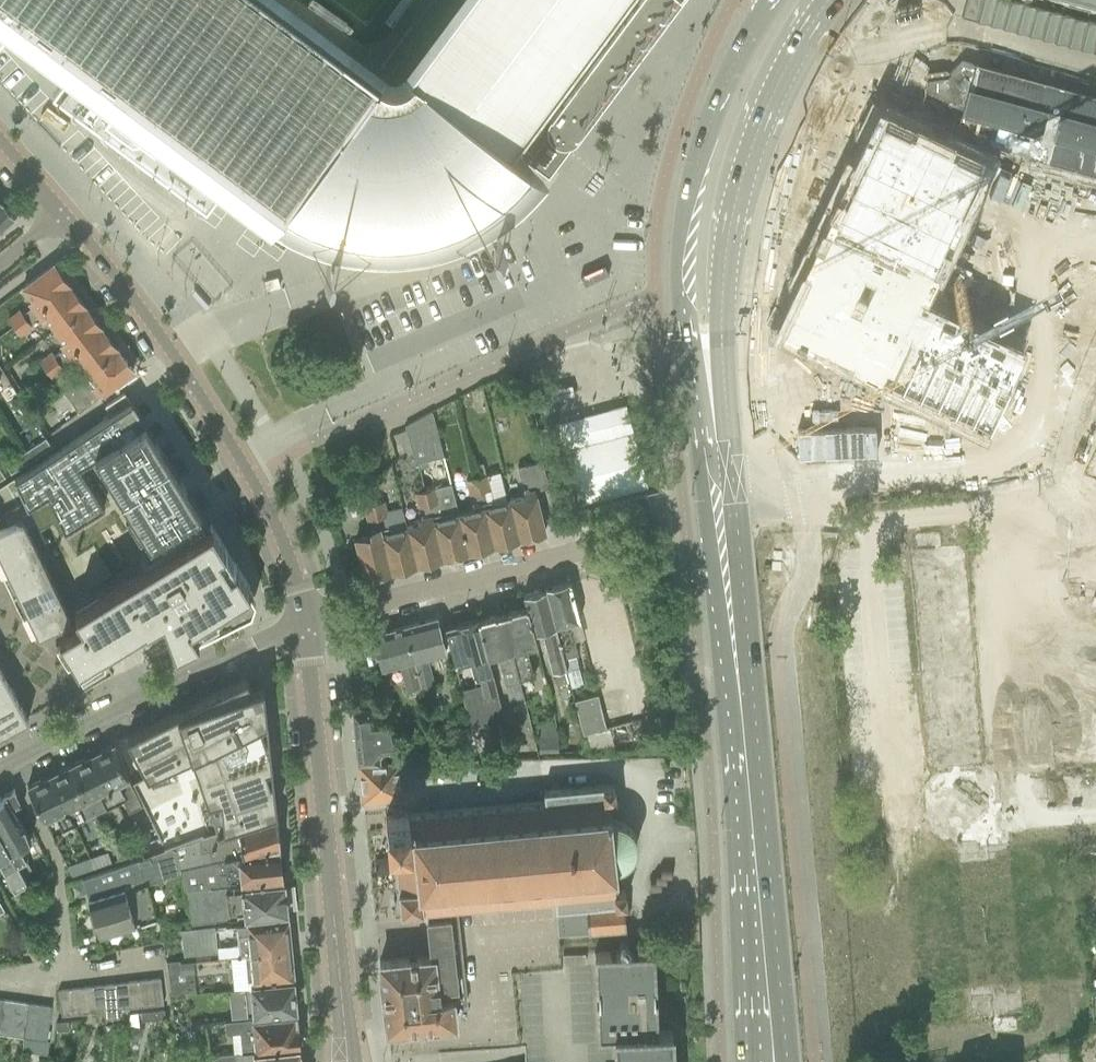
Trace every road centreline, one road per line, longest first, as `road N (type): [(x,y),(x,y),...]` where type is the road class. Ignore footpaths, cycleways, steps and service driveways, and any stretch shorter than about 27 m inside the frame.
road 1 (secondary): [(772,1061),(717,456)]
road 2 (secondary): [(717,456),(729,241),(756,138),(798,51),(837,0)]
road 3 (tertiary): [(303,624),(275,525),(237,453),(63,211)]
road 4 (secondary): [(773,0),(703,139),(679,238),(676,286),(717,456)]
road 5 (tertiary): [(347,1061),(303,624)]
road 6 (residential): [(303,624),(665,526)]
road 7 (residential): [(303,624),(0,771)]
road 8 (residential): [(922,22),(1095,70)]

